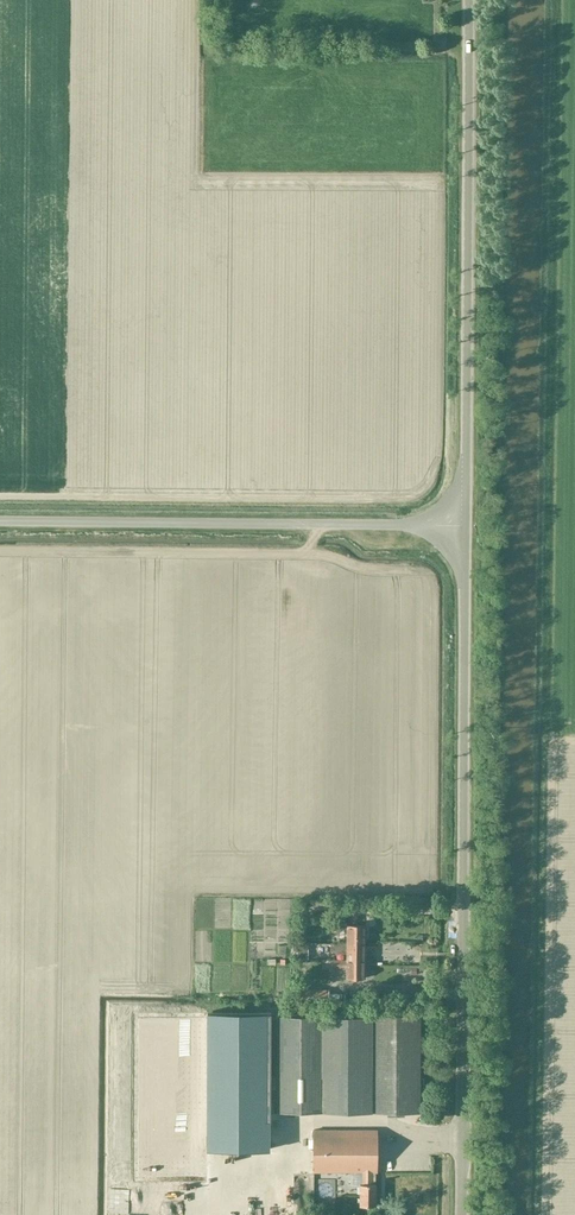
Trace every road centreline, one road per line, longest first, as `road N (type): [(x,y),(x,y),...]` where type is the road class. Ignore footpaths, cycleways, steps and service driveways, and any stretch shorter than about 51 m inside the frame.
road 1 (unclassified): [(461,1214),(465,527)]
road 2 (unclassified): [(465,527),(469,0)]
road 3 (unclassified): [(0,522),(465,527)]

